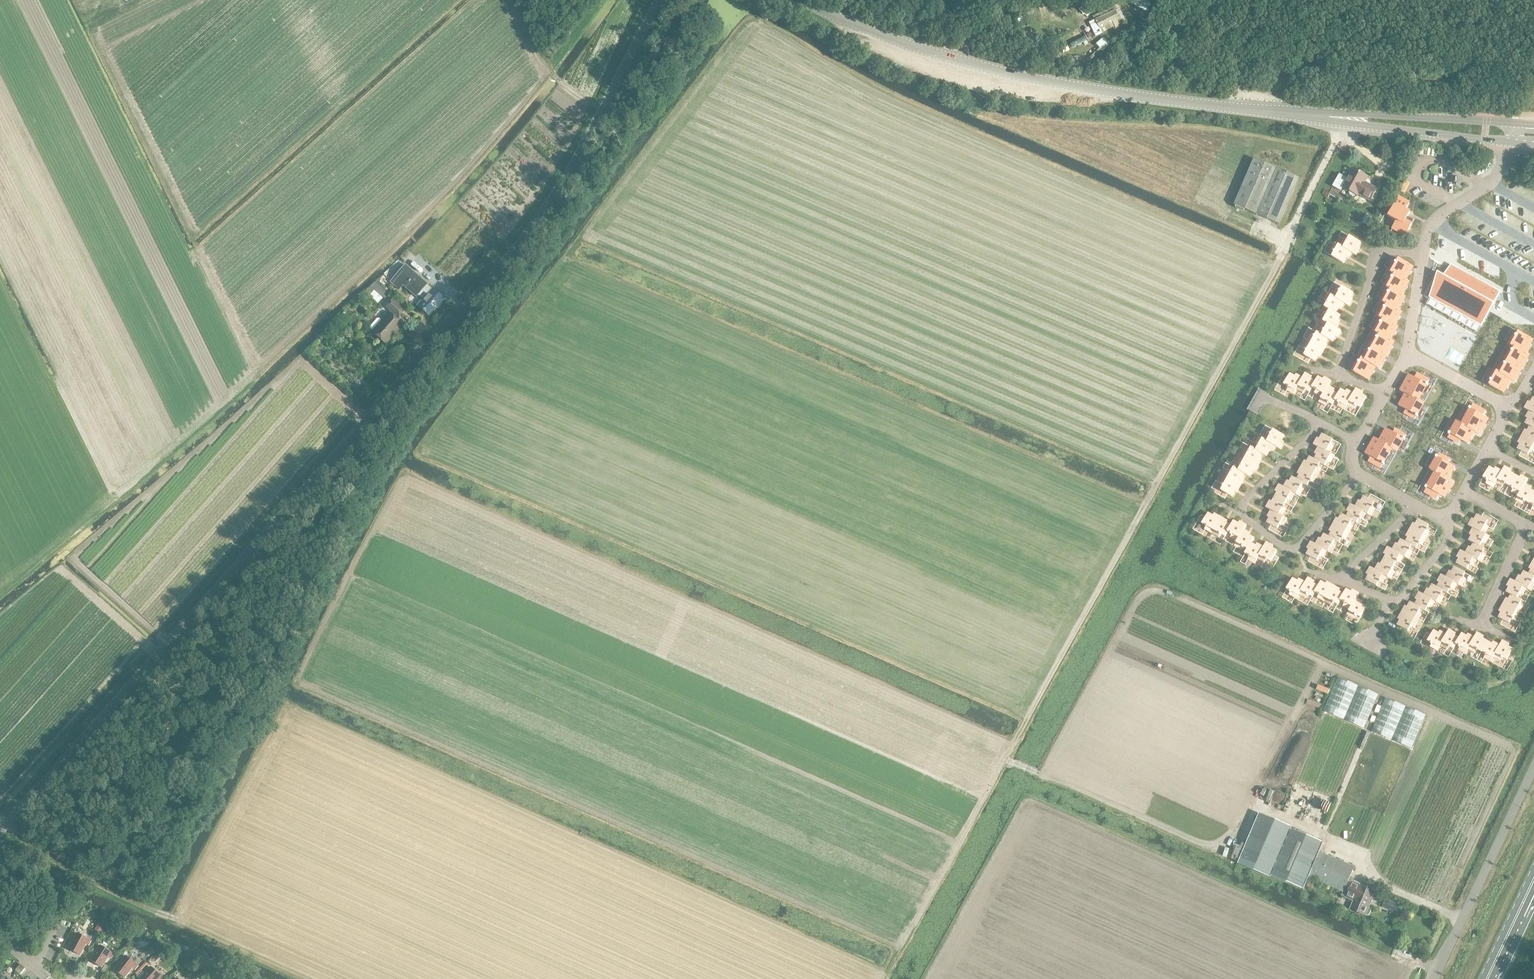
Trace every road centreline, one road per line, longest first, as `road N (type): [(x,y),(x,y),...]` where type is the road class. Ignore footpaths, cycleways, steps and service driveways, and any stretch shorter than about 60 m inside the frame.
road 1 (tertiary): [(0,831),(495,272),(581,151),(658,0)]
road 2 (track): [(1290,245),(1002,758),(1210,846),(1226,846),(1249,804),(1257,806)]
road 3 (secondary): [(1347,118),(1119,93),(1000,71),(815,0)]
road 4 (track): [(1002,758),(880,978)]
road 5 (unclassified): [(1434,978),(1533,772)]
road 6 (secondary): [(1347,118),(1533,145)]
road 7 (secondary): [(1533,124),(1347,118)]
road 8 (track): [(1252,228),(1290,245),(1345,146),(1347,118)]

